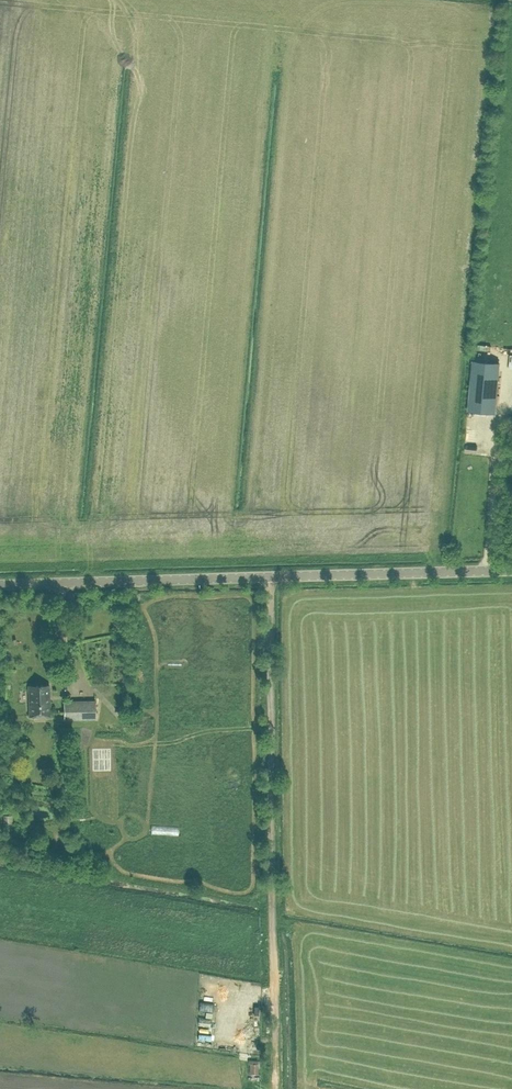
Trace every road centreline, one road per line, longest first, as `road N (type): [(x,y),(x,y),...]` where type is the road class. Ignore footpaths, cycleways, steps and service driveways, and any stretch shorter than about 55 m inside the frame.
road 1 (tertiary): [(0,585),(511,569)]
road 2 (track): [(270,577),(278,1088)]

